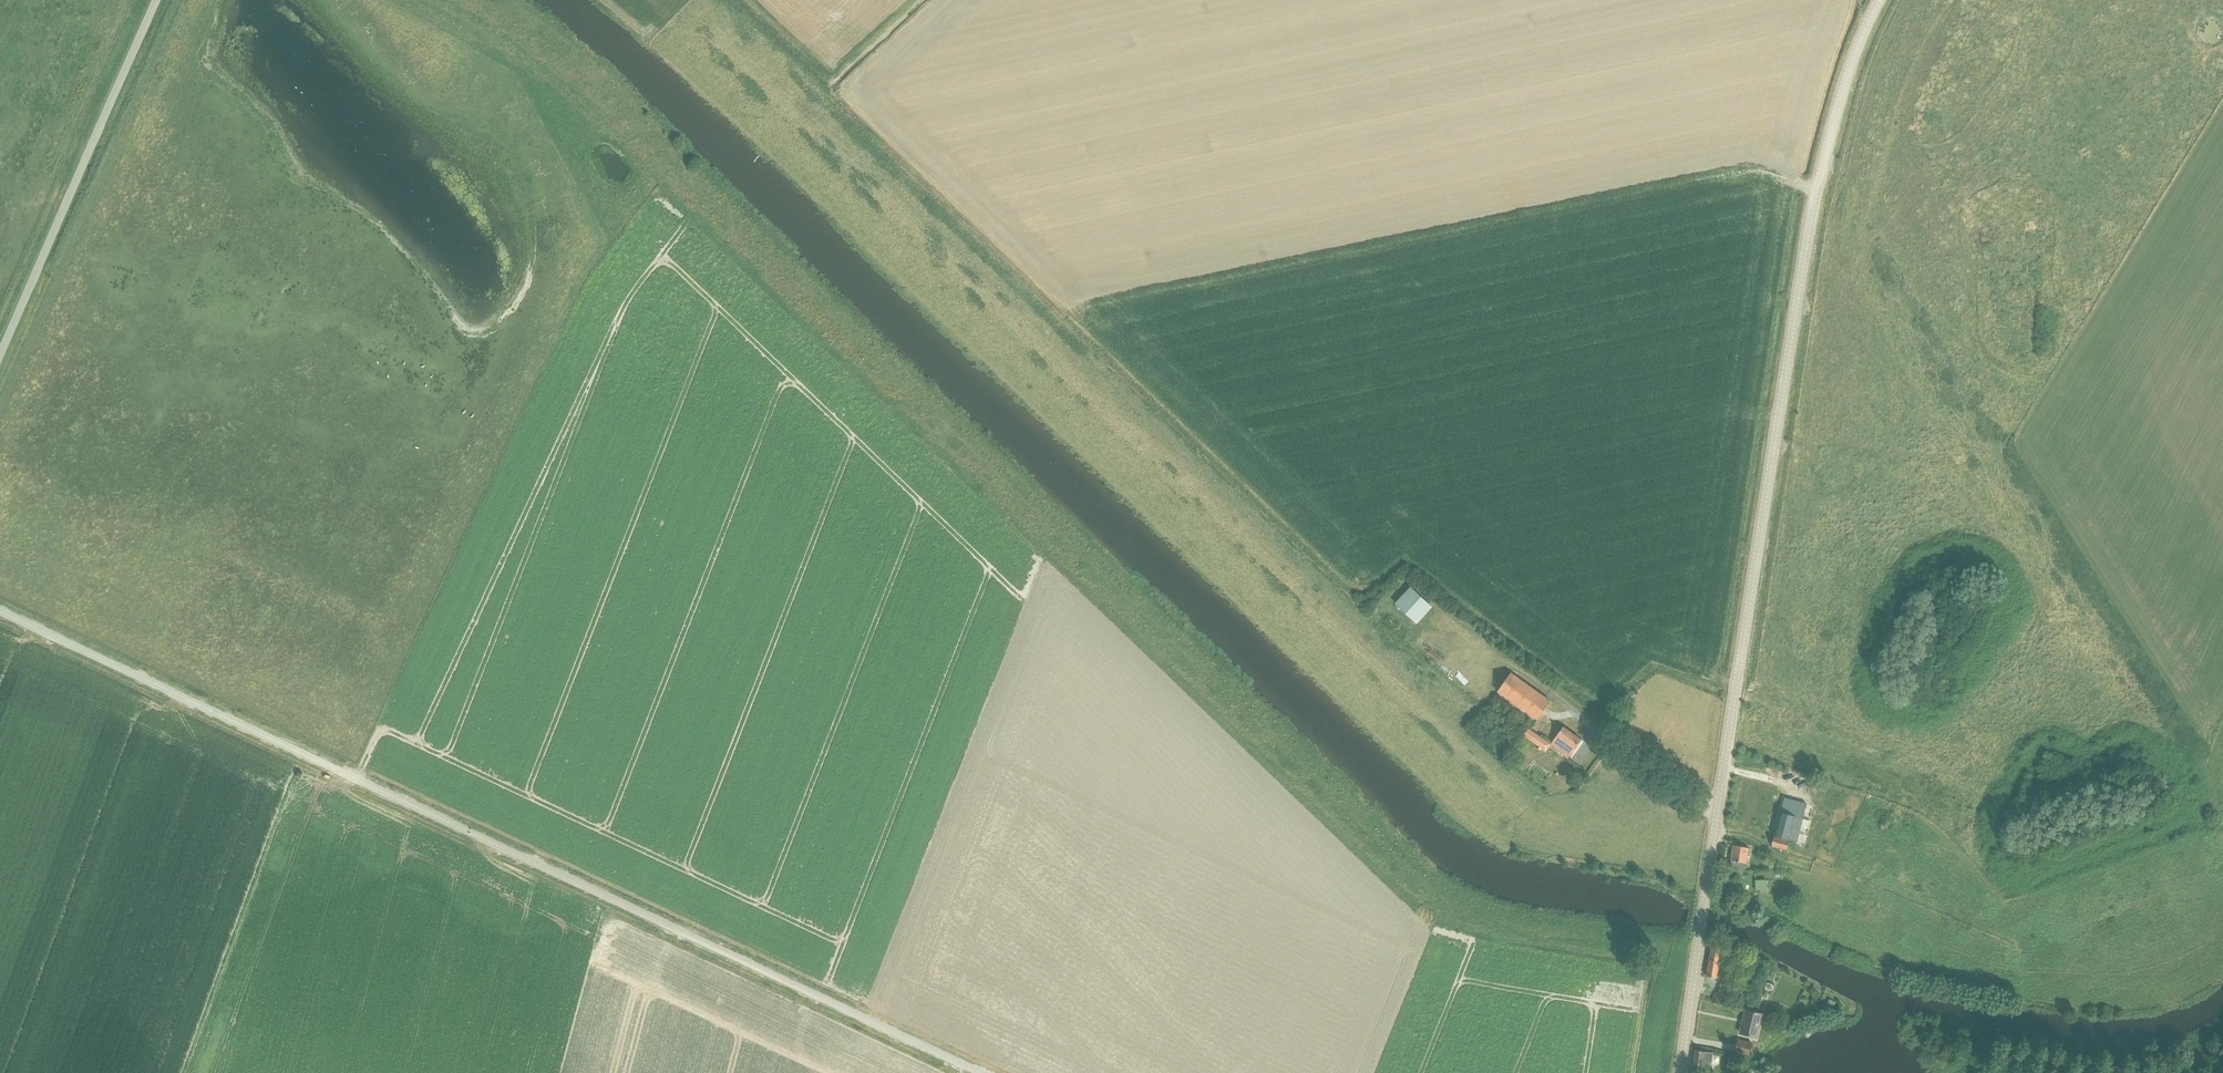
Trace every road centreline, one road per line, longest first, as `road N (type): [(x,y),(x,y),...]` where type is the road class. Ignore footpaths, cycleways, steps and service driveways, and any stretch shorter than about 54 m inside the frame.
road 1 (unclassified): [(1680,1072),(1812,206),(1849,67),(1879,0)]
road 2 (unclassified): [(983,1072),(0,610)]
road 3 (unclassified): [(0,358),(158,0)]

